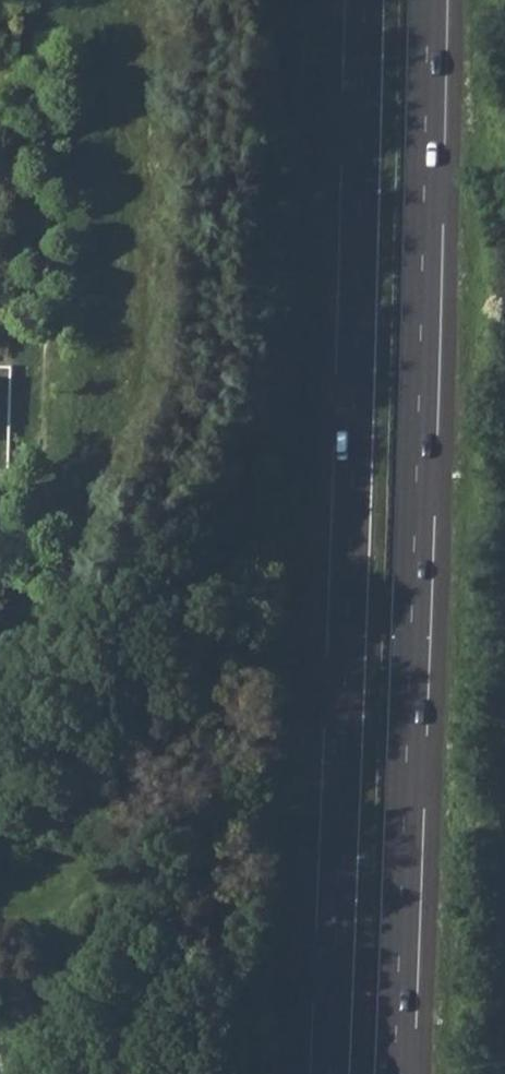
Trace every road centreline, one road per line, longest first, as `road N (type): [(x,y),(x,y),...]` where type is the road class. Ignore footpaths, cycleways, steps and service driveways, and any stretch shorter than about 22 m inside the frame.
road 1 (motorway): [(364,0),(330,1073)]
road 2 (motorway): [(395,1073),(428,0)]

